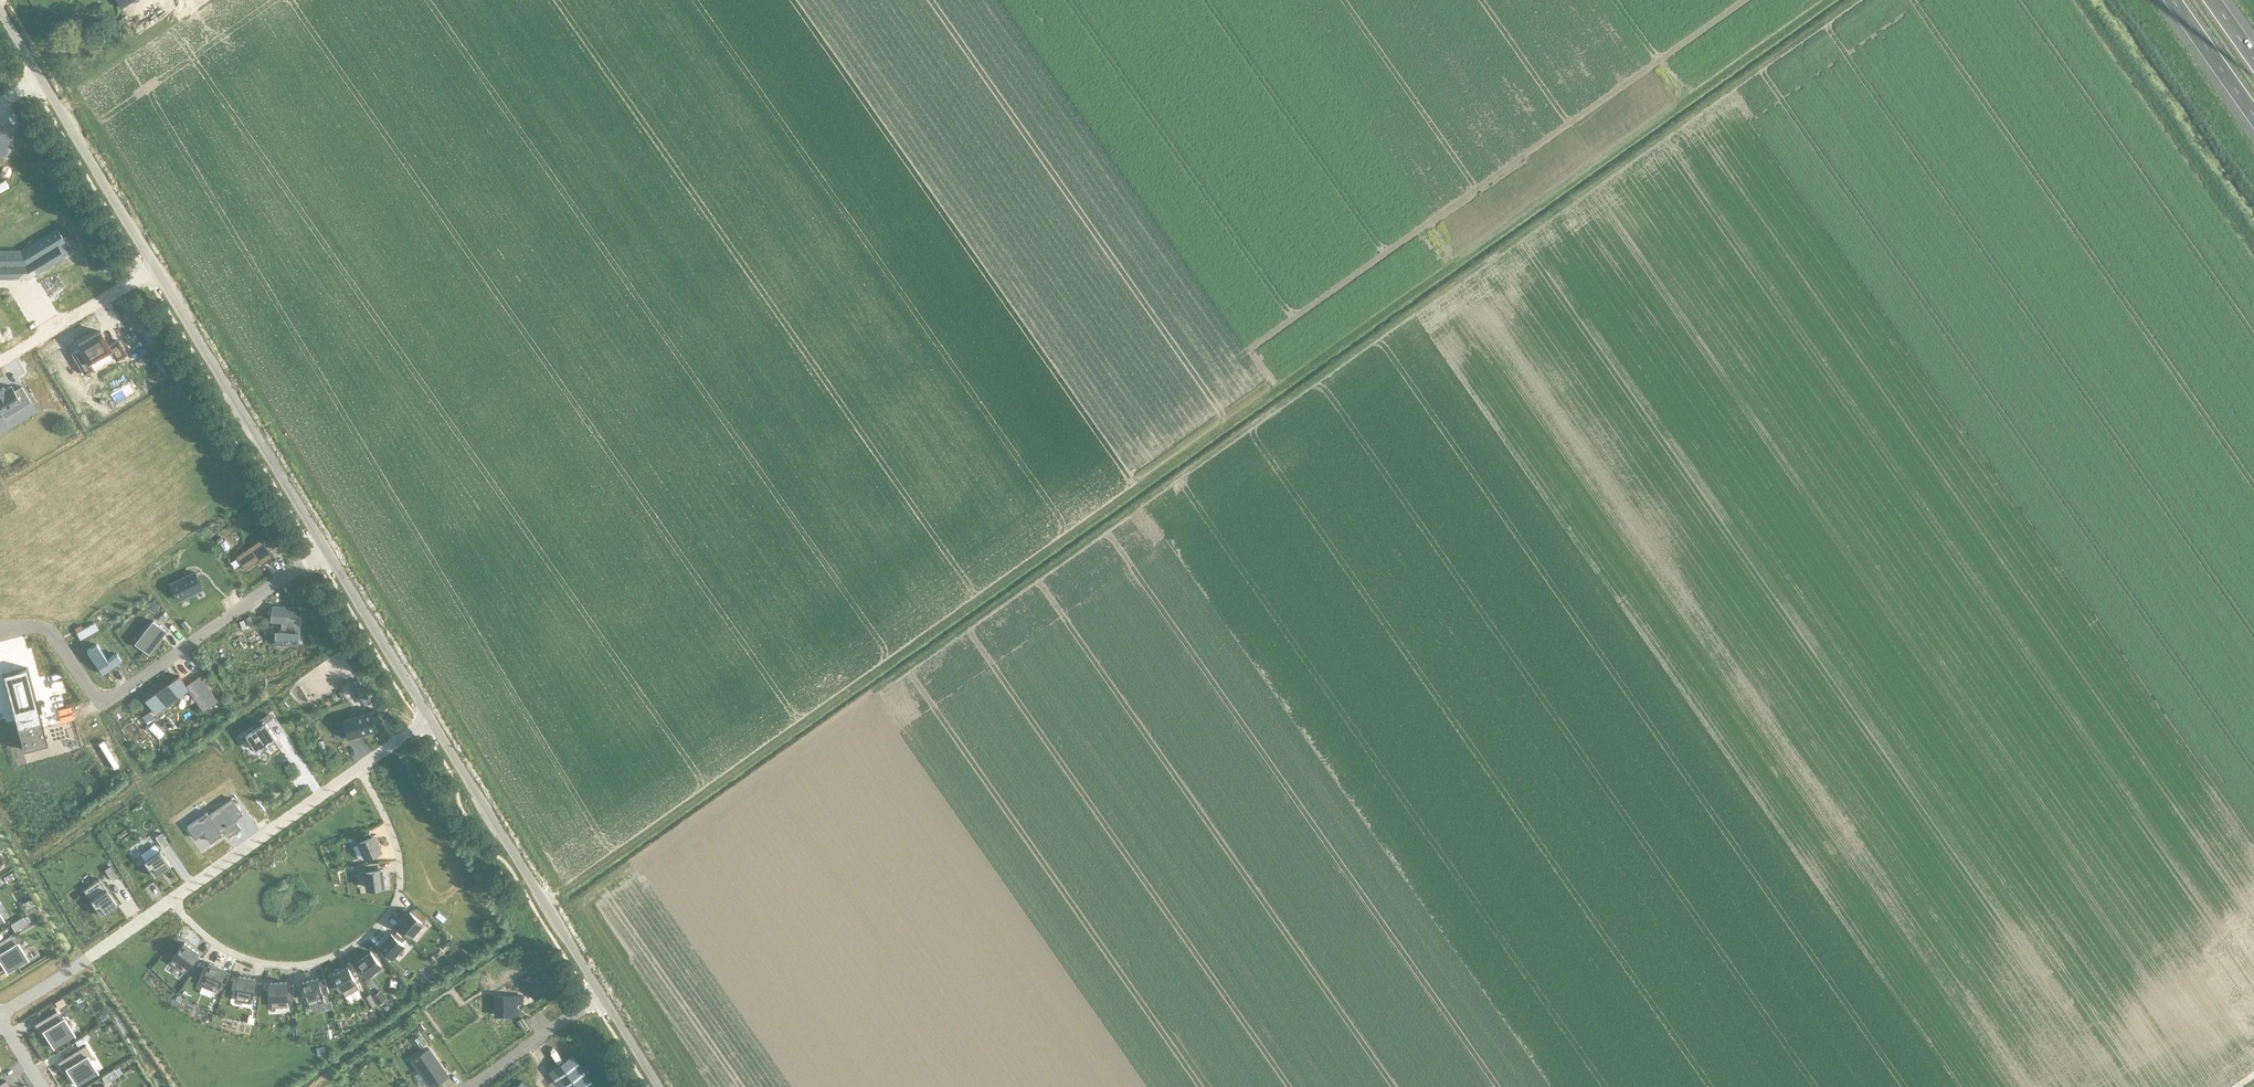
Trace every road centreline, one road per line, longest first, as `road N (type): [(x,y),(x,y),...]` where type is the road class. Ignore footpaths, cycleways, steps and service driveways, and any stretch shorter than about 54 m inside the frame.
road 1 (residential): [(170,898),(214,943),(258,962),(315,963),(365,937),(394,905),(401,874),(385,817),(359,767)]
road 2 (residential): [(0,627),(50,632),(105,704),(326,550)]
road 3 (tertiary): [(326,550),(156,267)]
road 4 (tertiary): [(603,996),(431,717)]
road 5 (residential): [(170,898),(359,767)]
road 6 (tertiary): [(156,267),(42,77)]
road 7 (residential): [(0,1015),(170,898)]
road 8 (tertiary): [(431,717),(326,550)]
road 9 (residential): [(156,267),(0,361)]
road 10 (residential): [(470,1086),(603,996)]
road 11 (motorway): [(2173,0),(2253,115)]

